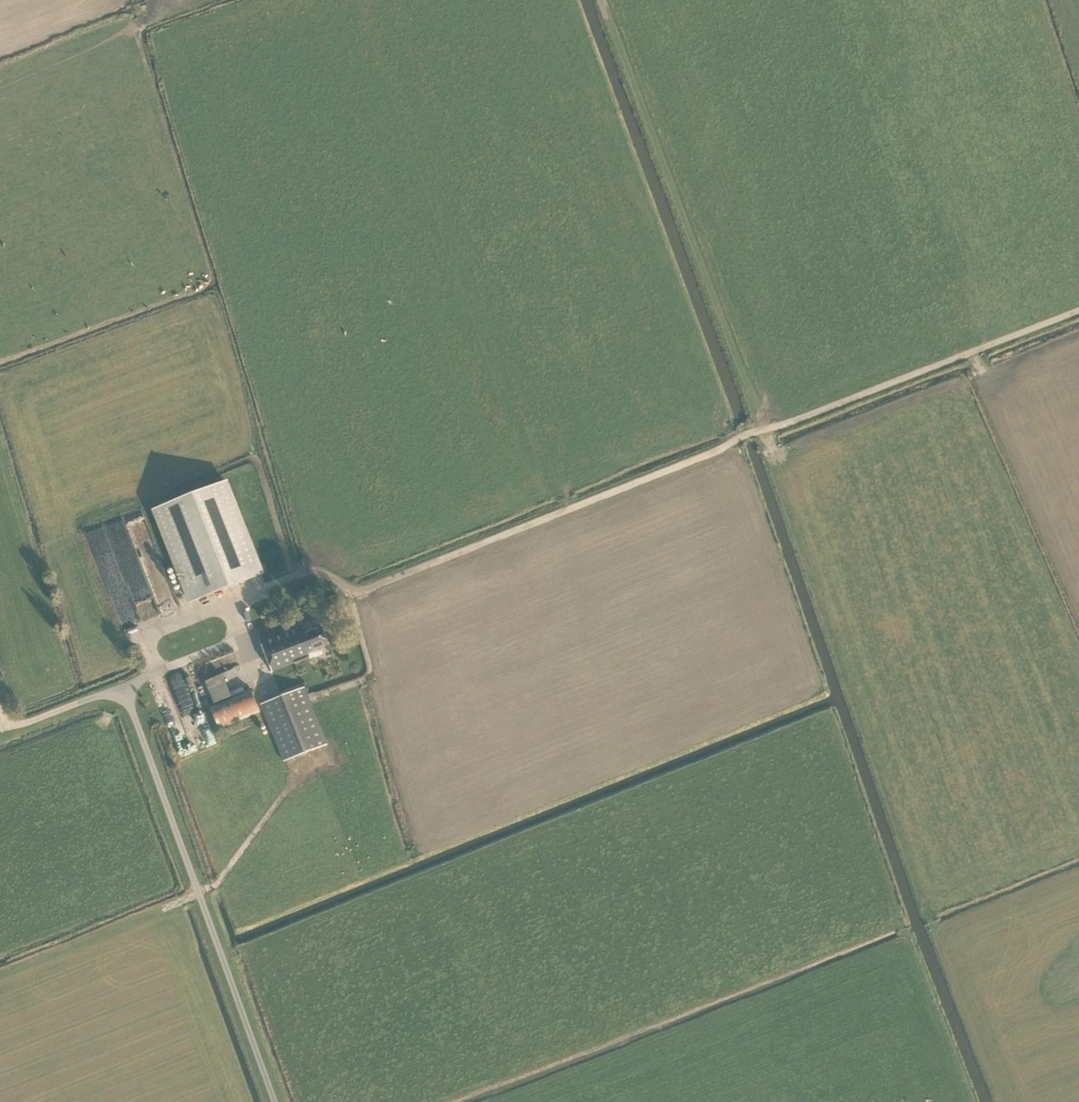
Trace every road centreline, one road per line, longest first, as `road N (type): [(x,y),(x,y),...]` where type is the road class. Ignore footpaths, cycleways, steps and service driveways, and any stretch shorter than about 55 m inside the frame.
road 1 (track): [(210,655),(1078,310)]
road 2 (unclassified): [(281,1101),(124,690),(22,729)]
road 3 (track): [(199,896),(0,977)]

